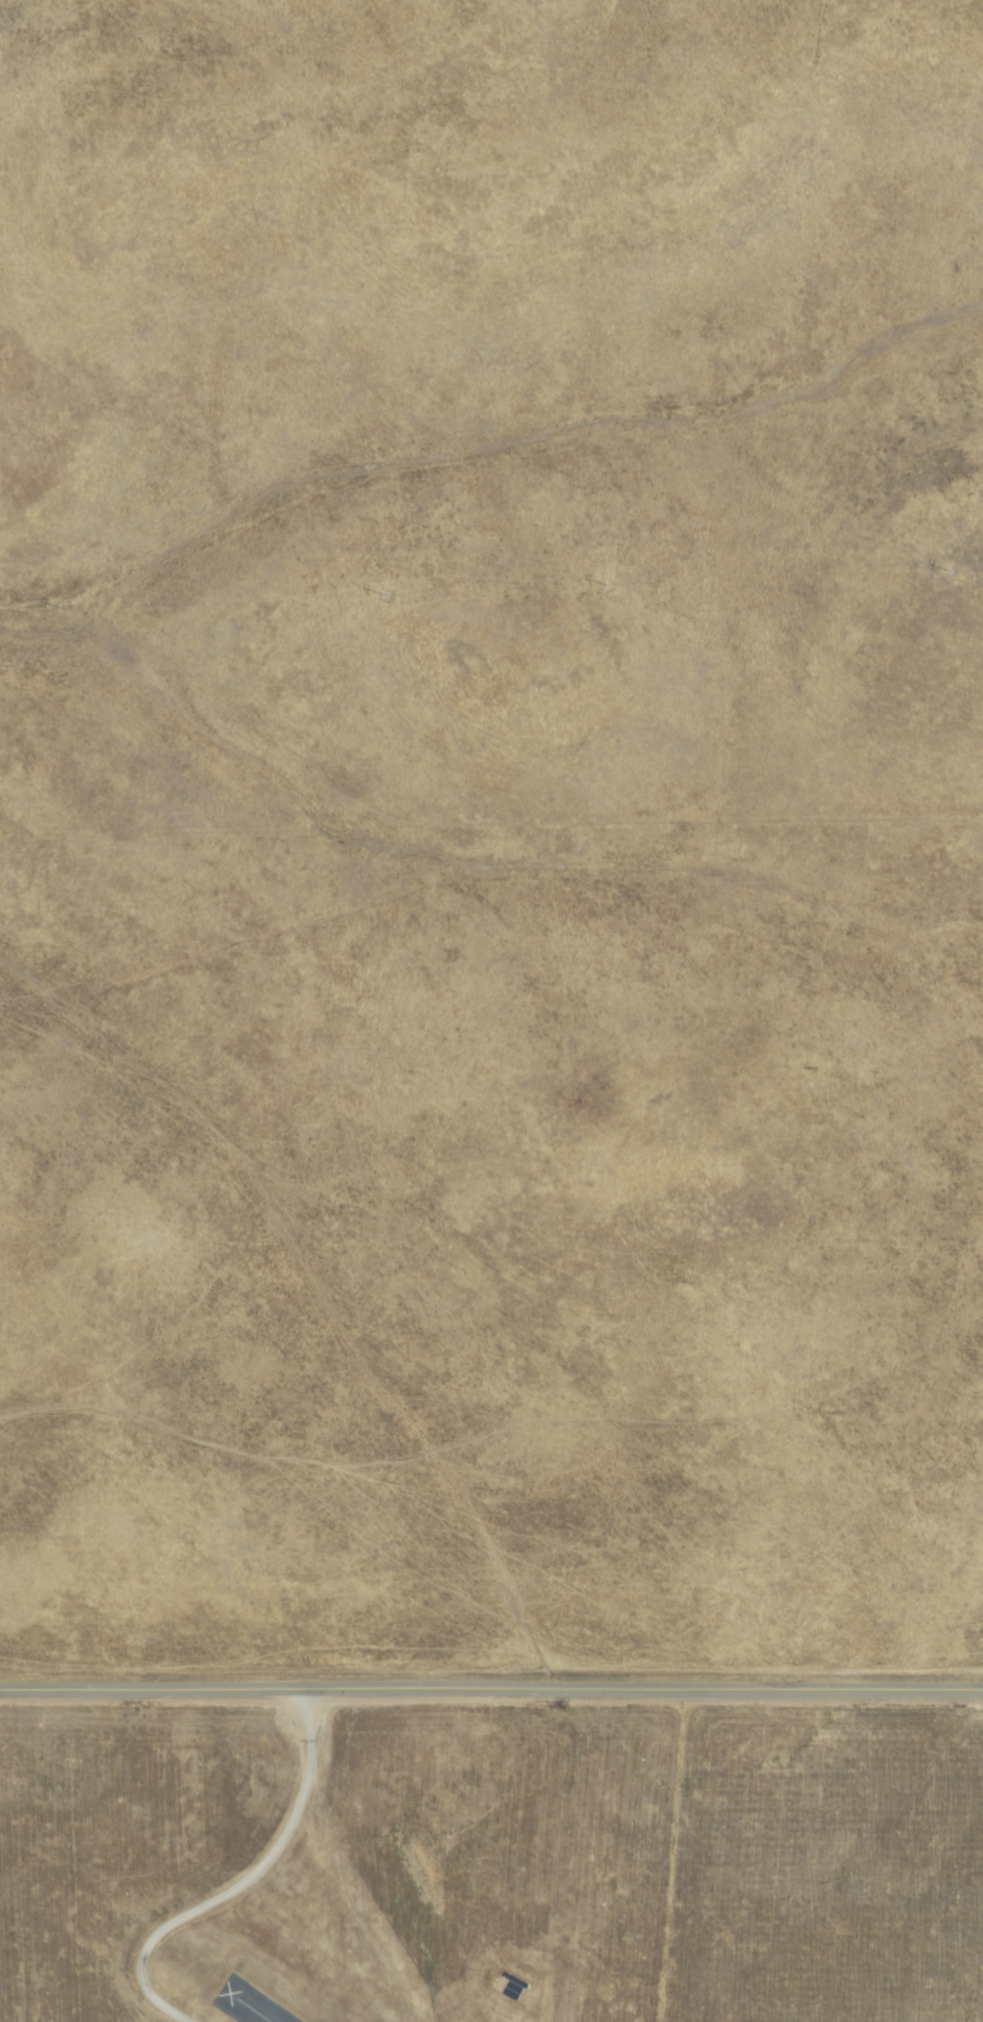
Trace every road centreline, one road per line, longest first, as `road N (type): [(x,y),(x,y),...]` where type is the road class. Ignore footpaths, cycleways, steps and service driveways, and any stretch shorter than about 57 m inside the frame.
road 1 (residential): [(0,1691),(982,1690)]

